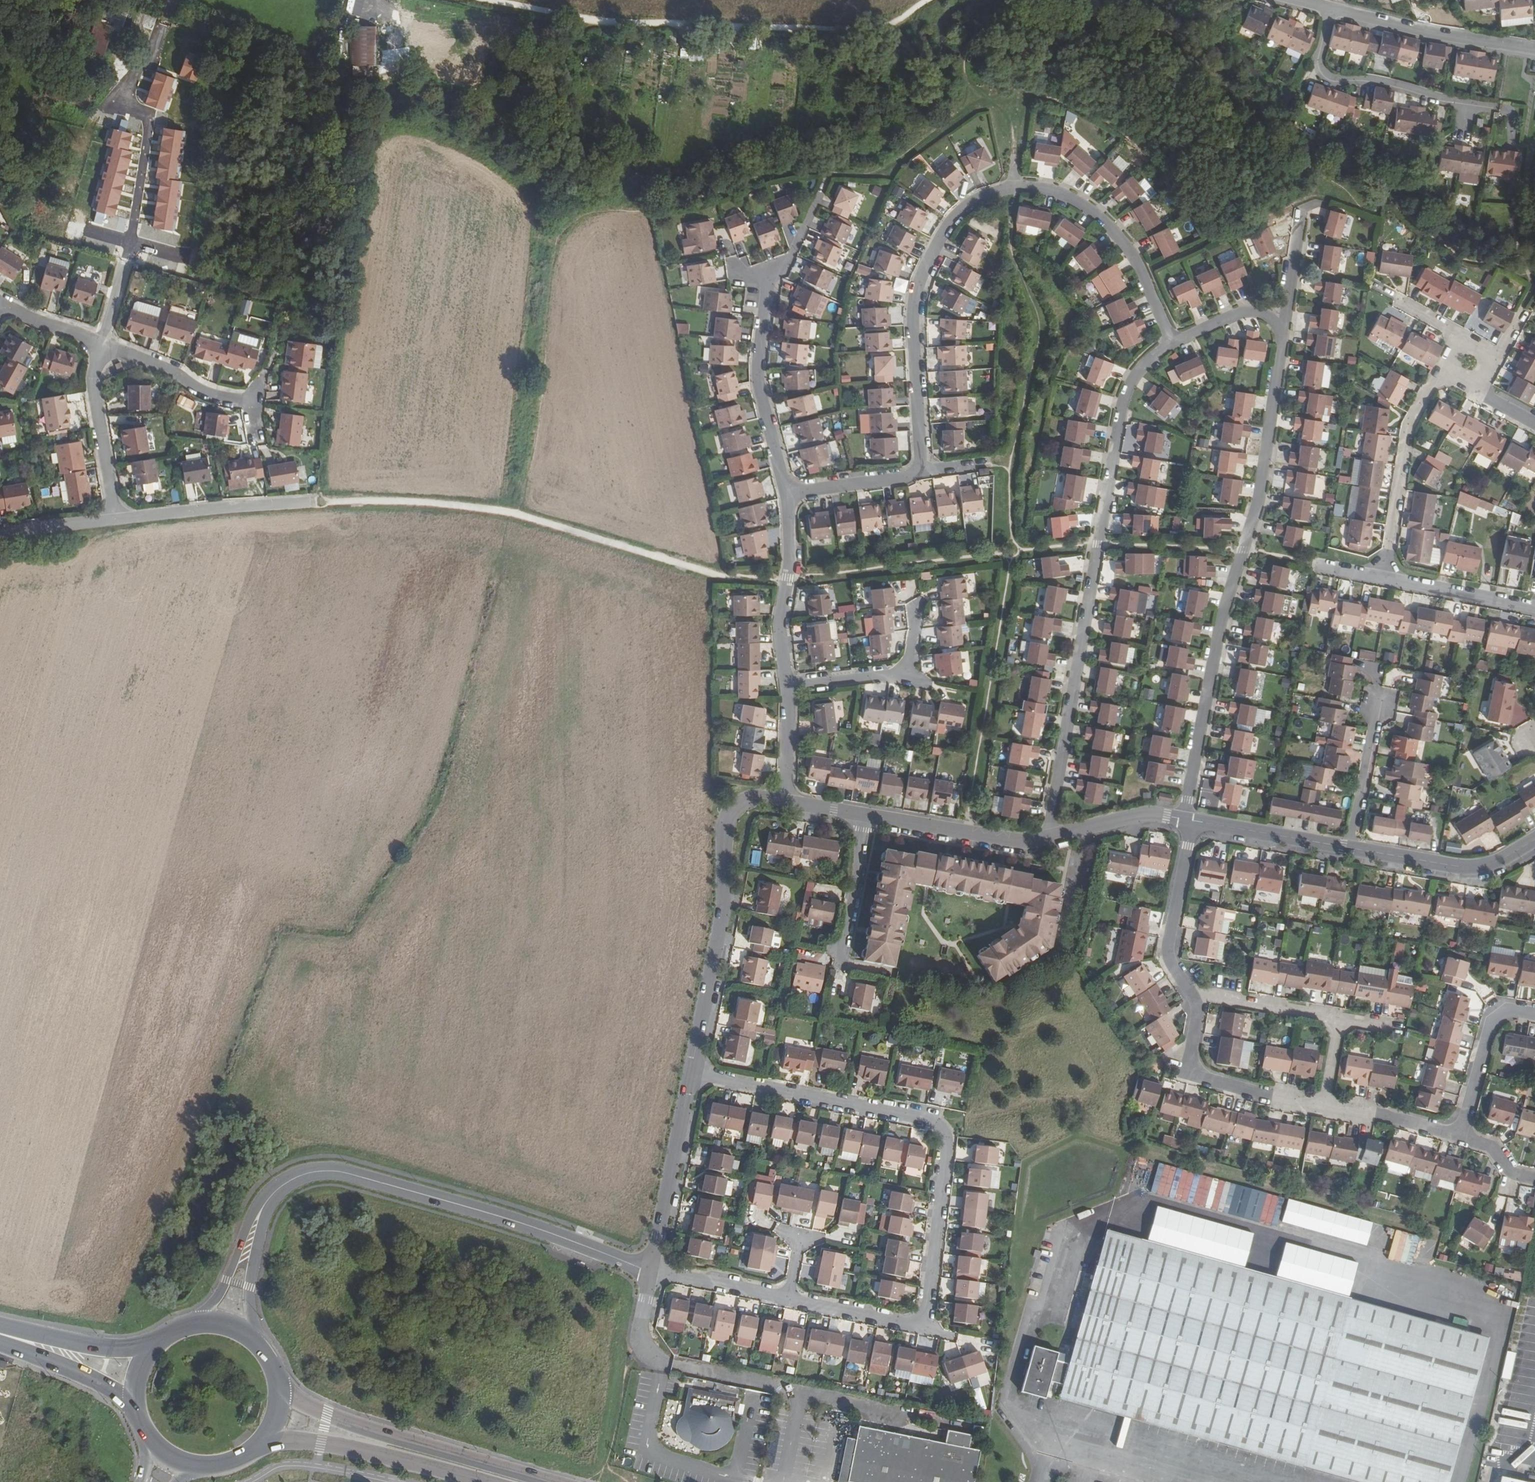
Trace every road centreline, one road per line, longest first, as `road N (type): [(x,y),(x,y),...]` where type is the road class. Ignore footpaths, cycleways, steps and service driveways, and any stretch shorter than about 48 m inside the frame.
road 1 (residential): [(1173,341),(1132,254),(1073,199),(1013,188),(979,198),(942,235),(915,300),(918,469)]
road 2 (residential): [(1173,341),(1137,373),(1125,396),(1048,837)]
road 3 (residential): [(1184,819),(1220,625),(1258,500),(1282,342)]
road 4 (track): [(472,0),(583,21),(839,32),(884,29),(931,0)]
road 5 (residential): [(691,1072),(941,1128),(947,1147),(925,1327)]
road 6 (residential): [(651,1271),(640,1337),(658,1361),(982,1428)]
road 7 (residential): [(651,1271),(501,1217),(341,1172),(296,1177),(265,1205)]
road 8 (track): [(123,261),(117,243),(64,228),(60,193),(89,118),(135,77),(147,56),(142,41),(127,36),(113,47),(129,76)]
road 9 (residential): [(787,802),(742,802),(725,821),(723,908),(691,1072)]
road 10 (primary): [(550,1481),(355,1426),(275,1386)]
road 11 (primary): [(250,1449),(322,1443),(485,1481)]
road 12 (residential): [(1383,578),(1408,425),(1430,383),(1454,367)]
road 13 (residential): [(786,493),(758,381),(768,276)]
road 14 (residential): [(1191,992),(1197,1017),(1189,1062),(1196,1075),(1324,1105)]
road 15 (residential): [(1472,105),(1323,72),(1331,9)]
road 16 (residential): [(1534,49),(1331,9)]
road 17 (residential): [(691,1072),(651,1271)]
road 18 (residential): [(116,519),(310,502)]
road 19 (residential): [(788,685),(781,628),(790,560),(786,493)]
road 20 (residential): [(1534,840),(1477,867),(1351,848)]
road 21 (residential): [(1048,837),(1025,841),(868,815)]
road 22 (residential): [(1192,821),(1169,948),(1191,992)]
road 23 (residential): [(916,610),(900,673),(788,685)]
road 24 (residential): [(116,519),(94,384),(98,350)]
road 25 (residential): [(252,407),(204,396),(135,358),(98,350)]
road 26 (residential): [(1461,1137),(1494,1020),(1509,1009),(1534,1013)]
road 27 (residential): [(1351,848),(1192,821)]
road 28 (residential): [(839,970),(868,815)]
road 29 (residential): [(1282,342),(1302,209),(1320,201)]
road 30 (residential): [(1383,578),(1534,608)]
road 31 (residential): [(1340,1018),(1191,992)]
road 32 (residential): [(1379,701),(1351,848)]
road 33 (residential): [(265,1205),(217,1297),(183,1324)]
road 34 (primary): [(12,1337),(32,1355),(92,1381),(133,1416)]
road 35 (residential): [(257,1346),(249,1300),(265,1205)]
road 36 (residential): [(1324,1105),(1461,1137)]
road 37 (residential): [(787,1301),(925,1327)]
road 38 (primary): [(151,1342),(117,1349),(12,1337)]
road 39 (residential): [(651,1271),(787,1301)]
road 40 (residential): [(1184,819),(1142,815),(1048,837)]
road 41 (residential): [(918,469),(905,478),(786,493)]
road 42 (residential): [(1282,342),(1276,323),(1249,312),(1173,341)]

